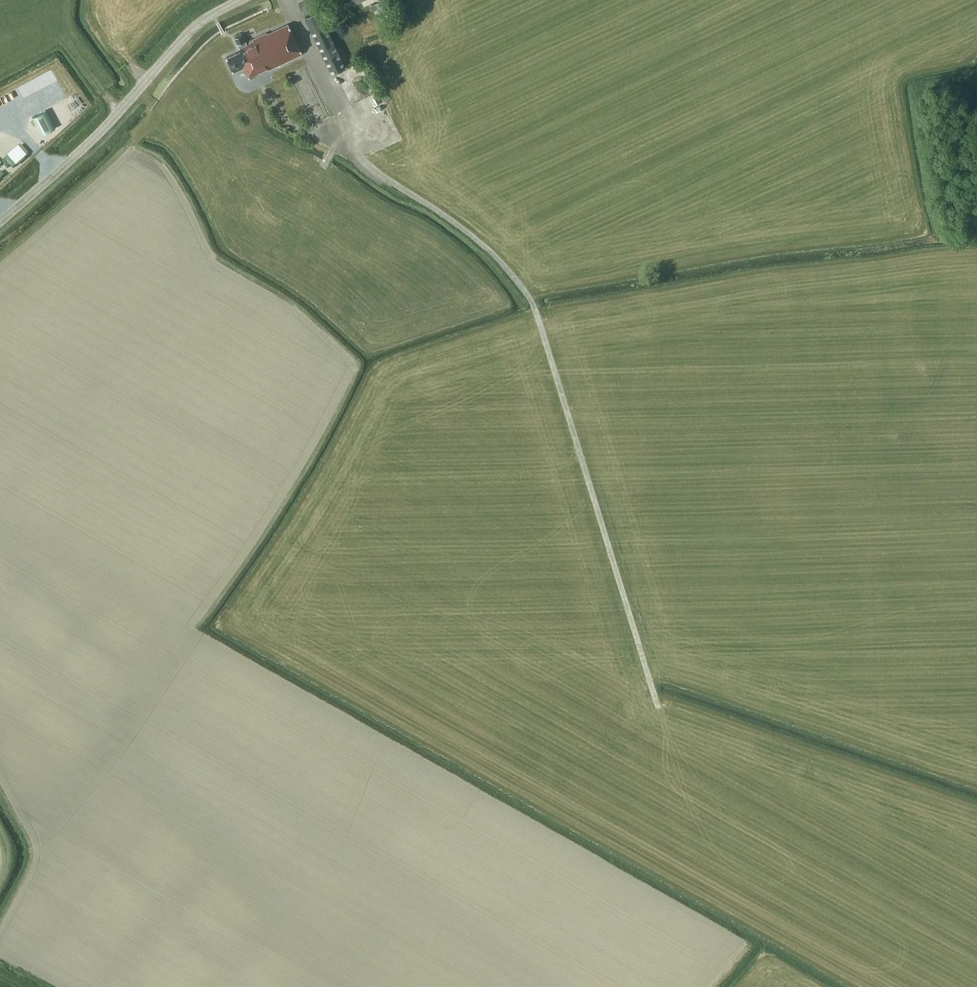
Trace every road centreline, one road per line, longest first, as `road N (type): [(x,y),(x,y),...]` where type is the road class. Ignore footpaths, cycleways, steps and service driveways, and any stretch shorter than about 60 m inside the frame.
road 1 (unclassified): [(0,223),(189,31),(241,0)]

